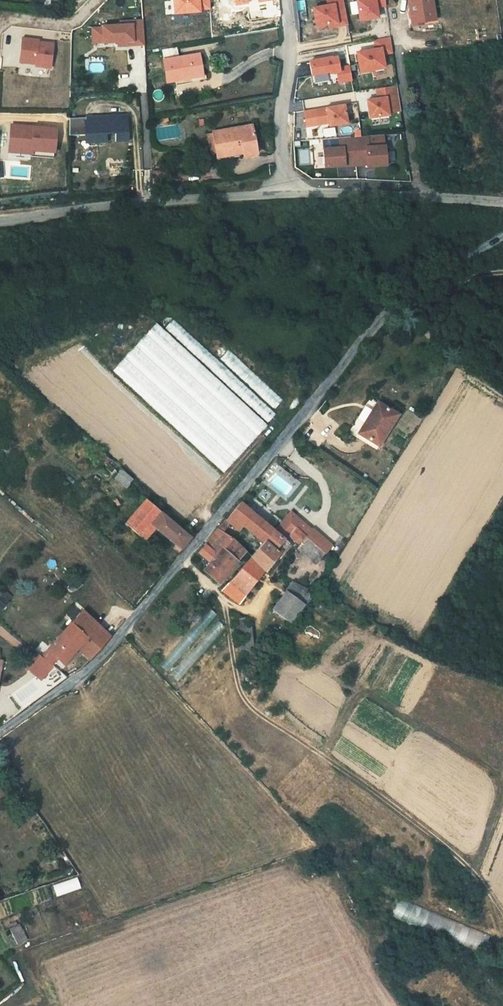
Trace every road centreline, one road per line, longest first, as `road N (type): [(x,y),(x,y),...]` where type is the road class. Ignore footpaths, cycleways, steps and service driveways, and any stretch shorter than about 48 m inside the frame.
road 1 (unclassified): [(0,733),(80,677),(128,627),(390,305),(502,236)]
road 2 (track): [(225,602),(234,671),(248,703),(418,823),(502,911)]
road 3 (unclassified): [(282,194),(0,218)]
road 4 (unclassified): [(502,200),(282,194)]
road 5 (residential): [(286,0),(282,194)]

